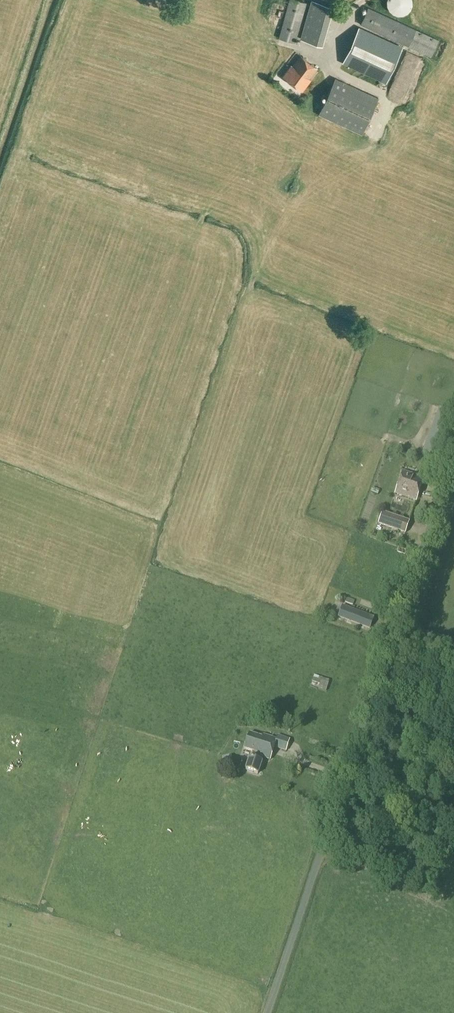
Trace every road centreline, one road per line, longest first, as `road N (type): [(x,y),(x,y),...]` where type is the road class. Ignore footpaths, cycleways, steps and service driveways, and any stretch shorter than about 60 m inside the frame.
road 1 (unclassified): [(269,1012),(453,461)]

